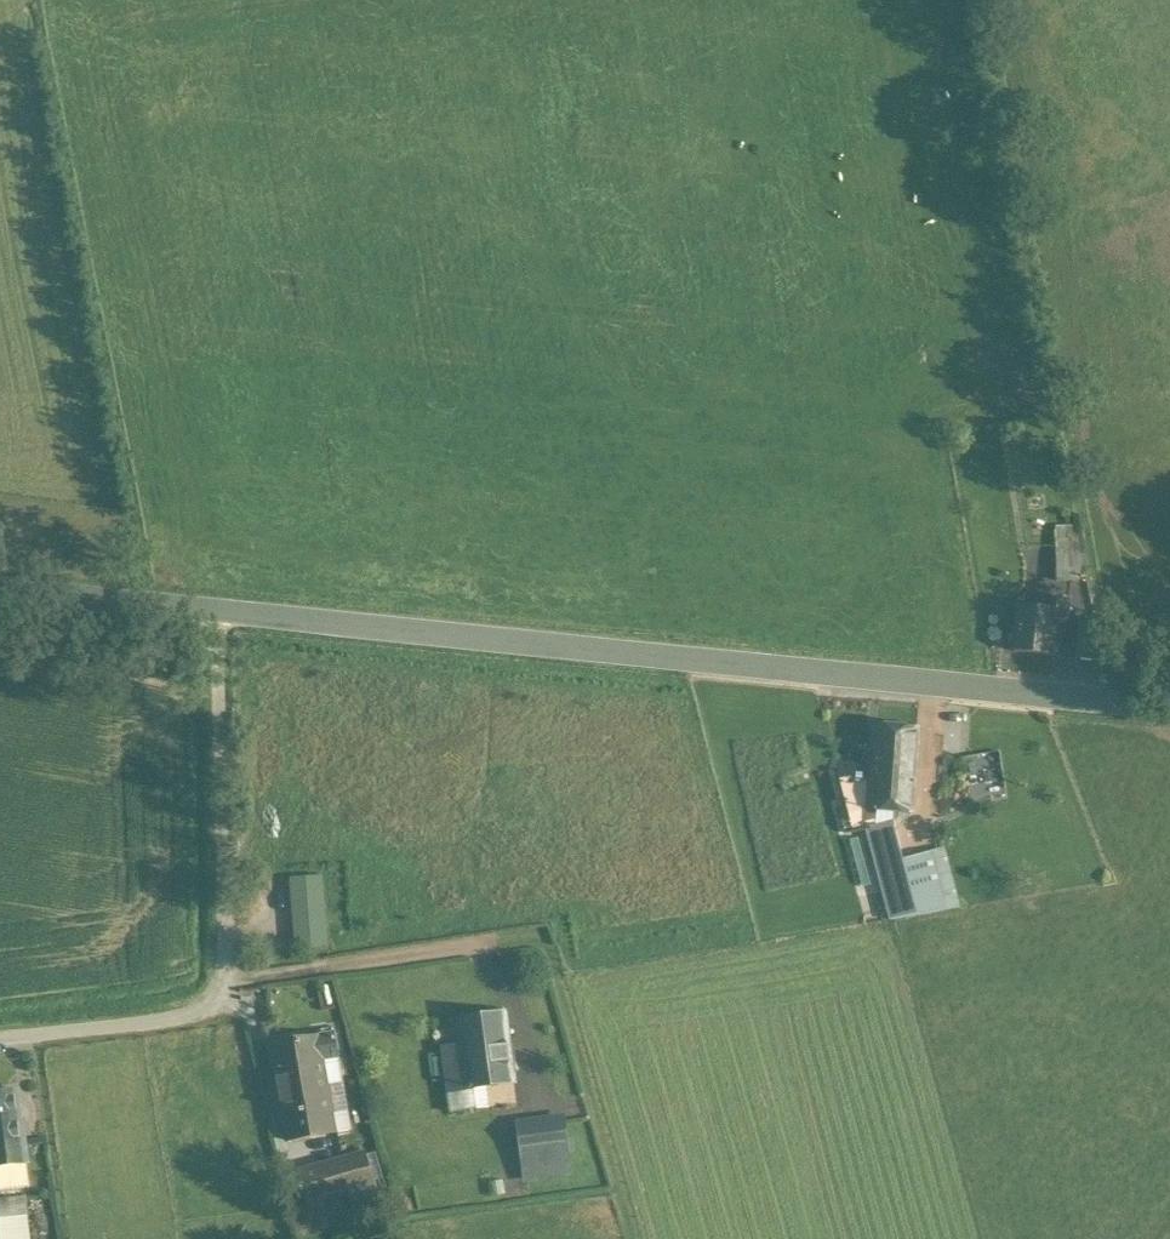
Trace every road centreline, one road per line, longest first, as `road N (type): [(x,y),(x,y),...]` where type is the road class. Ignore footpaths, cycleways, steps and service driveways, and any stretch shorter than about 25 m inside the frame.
road 1 (residential): [(213,600),(1169,711)]
road 2 (residential): [(213,600),(233,982),(214,1009),(0,1040)]
road 3 (track): [(508,941),(233,982)]
road 4 (residential): [(0,581),(213,600)]

